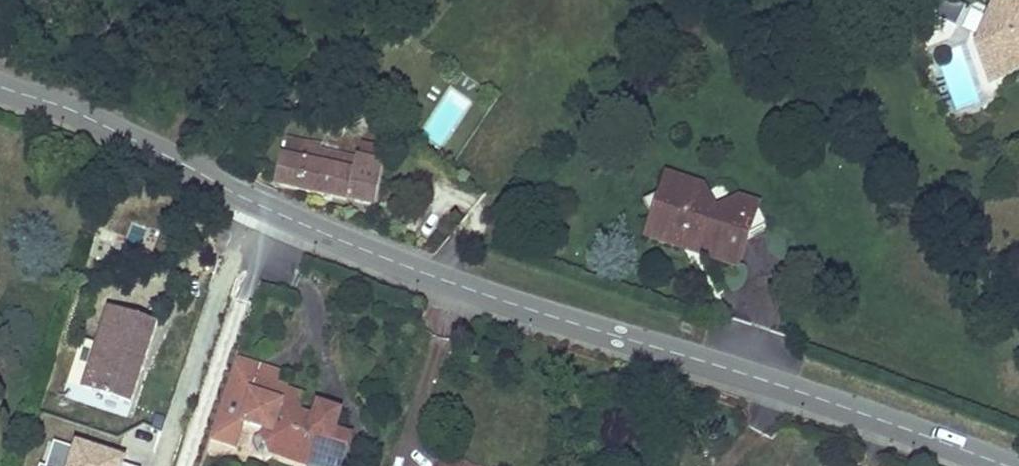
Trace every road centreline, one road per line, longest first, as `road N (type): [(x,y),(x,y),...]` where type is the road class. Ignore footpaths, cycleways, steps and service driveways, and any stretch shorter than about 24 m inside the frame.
road 1 (tertiary): [(0,87),(336,244),(1002,465)]

